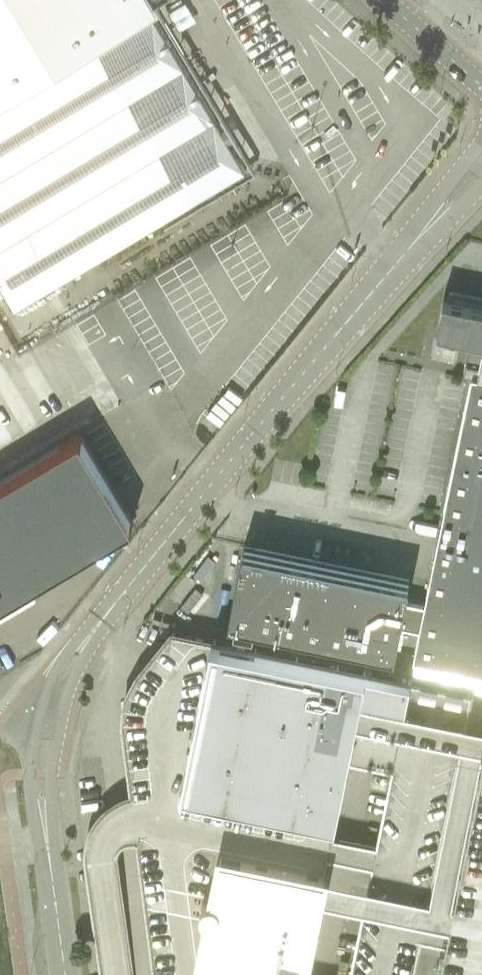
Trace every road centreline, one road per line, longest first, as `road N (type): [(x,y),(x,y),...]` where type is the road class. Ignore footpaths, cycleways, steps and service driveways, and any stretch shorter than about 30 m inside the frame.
road 1 (unclassified): [(116,603),(481,168)]
road 2 (unclassified): [(116,603),(60,664),(34,743),(30,785),(50,868)]
road 3 (unclassified): [(50,868),(52,775),(67,696),(116,603)]
road 4 (tertiary): [(481,91),(382,0)]

